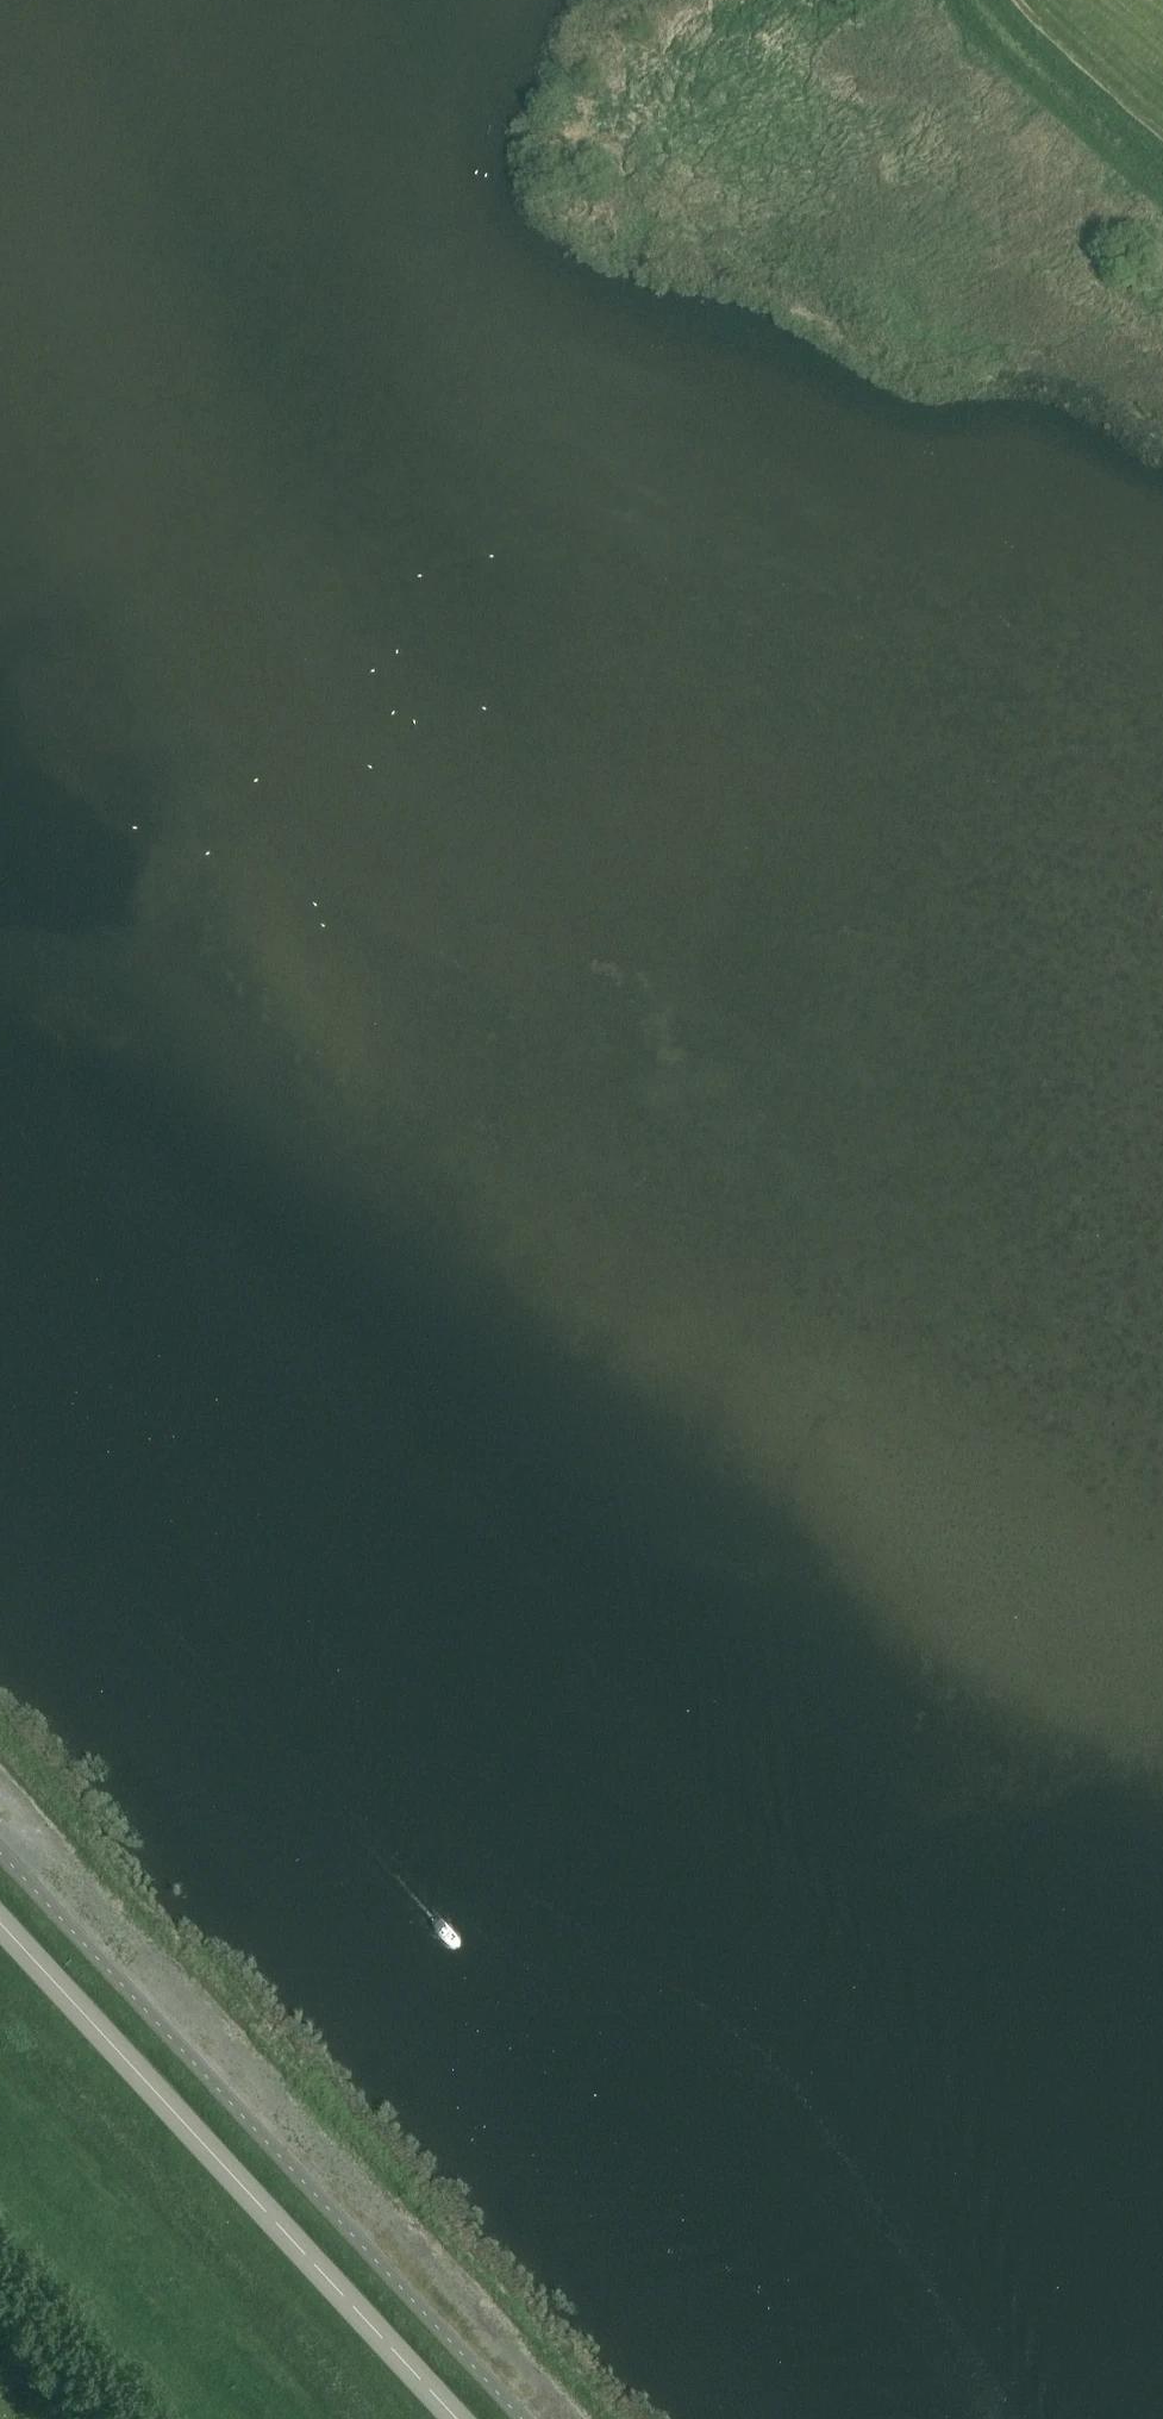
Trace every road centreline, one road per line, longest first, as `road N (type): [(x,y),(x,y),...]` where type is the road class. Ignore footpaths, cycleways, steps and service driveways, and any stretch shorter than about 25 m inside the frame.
road 1 (tertiary): [(0,1923),(456,2418)]
road 2 (unclassified): [(0,2321),(91,2418)]

